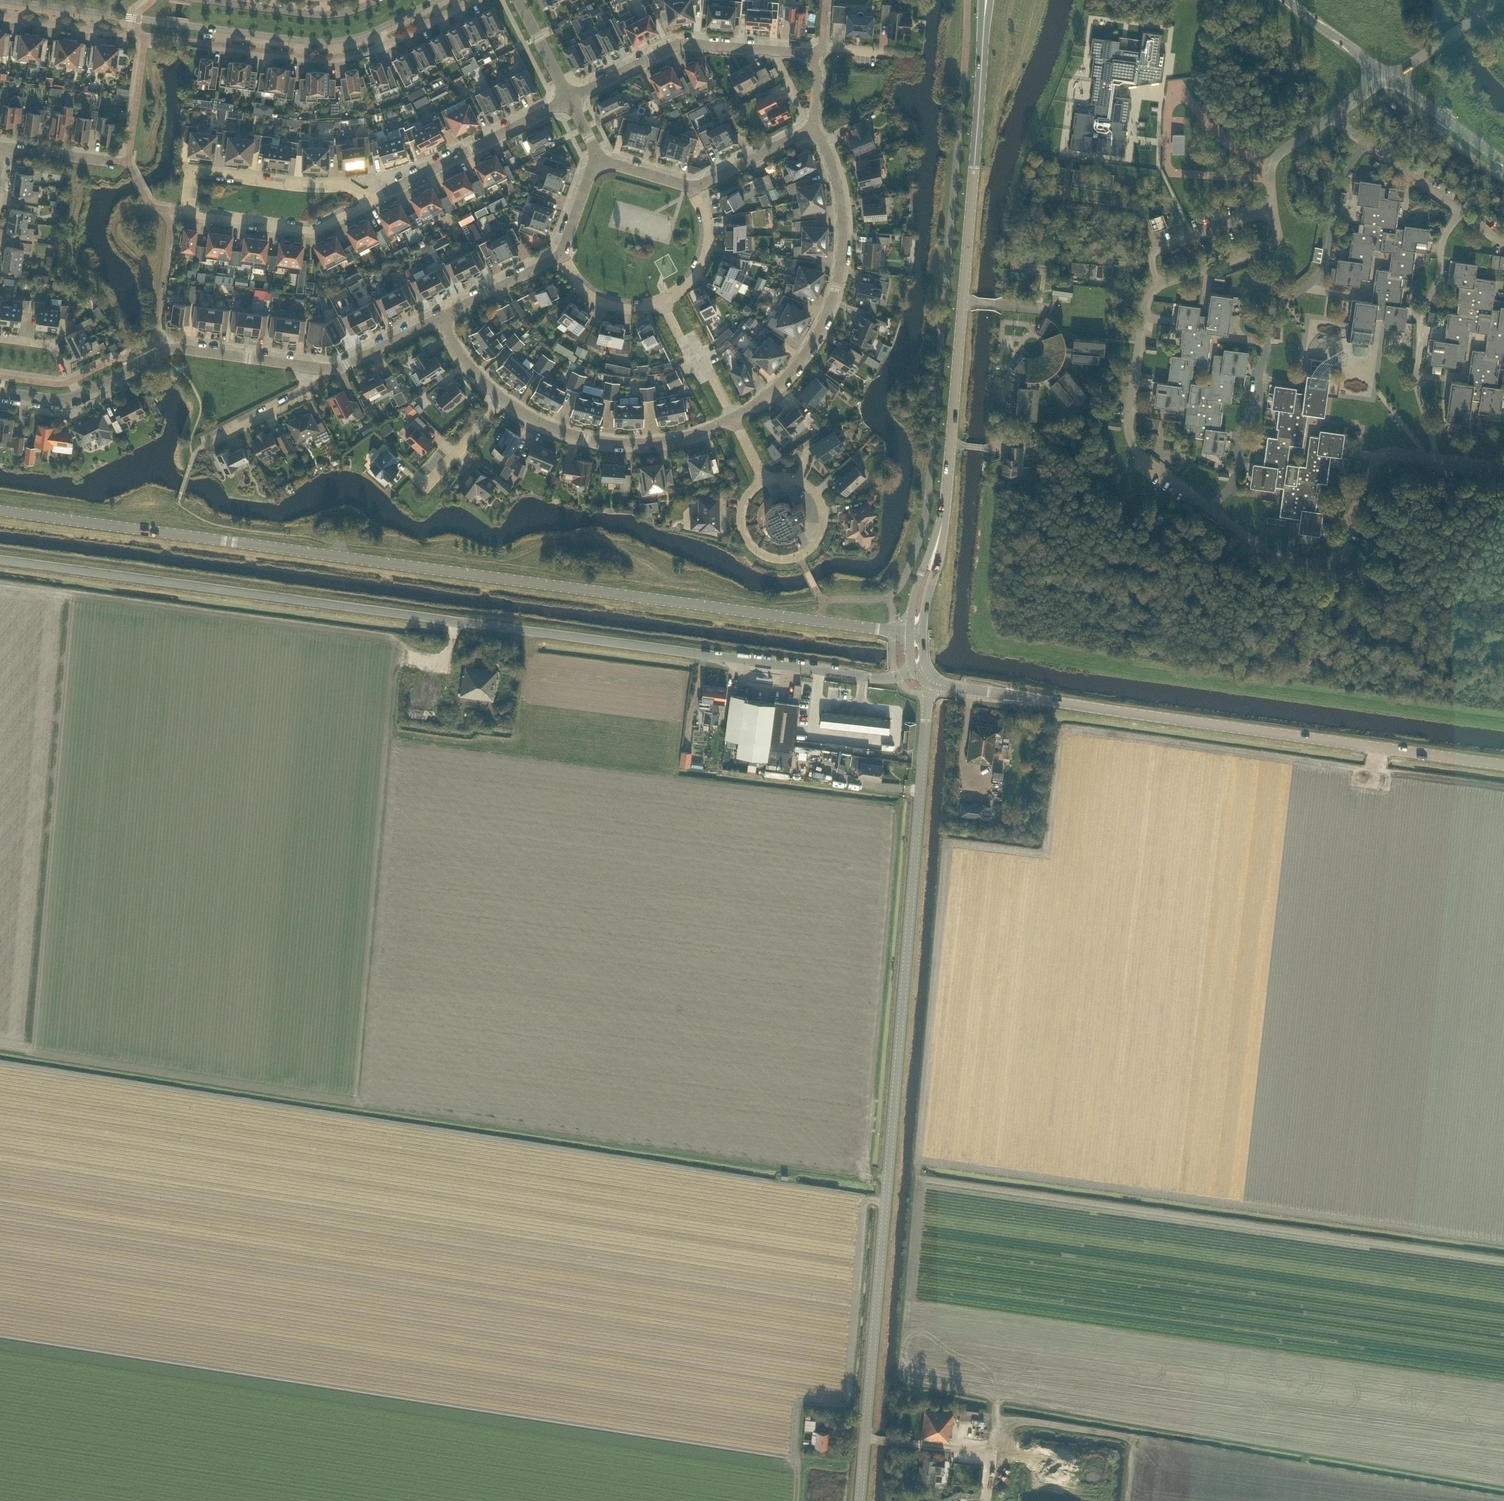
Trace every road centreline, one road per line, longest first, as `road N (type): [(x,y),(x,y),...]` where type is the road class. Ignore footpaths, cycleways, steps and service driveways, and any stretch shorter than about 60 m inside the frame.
road 1 (residential): [(1391,77),(1273,159),(1272,243),(1146,296),(1127,440),(1266,552),(1330,568),(1382,456),(1503,468)]
road 2 (unclassified): [(918,668),(870,677),(0,559)]
road 3 (secondary): [(909,631),(0,510)]
road 4 (unclassified): [(860,1500),(930,679)]
road 5 (secondary): [(1503,764),(930,679)]
road 6 (tertiary): [(935,551),(950,464),(987,0)]
road 7 (tertiary): [(0,2),(322,44),(371,35),(440,0)]
road 8 (residential): [(393,187),(189,174),(184,211),(311,235),(369,215)]
road 9 (residential): [(79,394),(176,348),(331,370),(442,319)]
road 10 (residential): [(732,421),(806,357),(842,268),(845,210),(815,132)]
road 11 (residential): [(567,99),(687,46),(815,54)]
road 12 (residential): [(765,480),(801,479),(820,496),(825,520),(808,552),(771,558),(751,544),(742,509),(754,487)]
road 13 (residential): [(732,421),(646,444),(581,438),(501,400)]
road 14 (residential): [(393,187),(567,99)]
road 15 (tertiary): [(374,0),(323,15),(211,0)]
road 16 (residential): [(663,307),(690,290),(716,245),(700,187)]
road 17 (residential): [(1503,162),(1391,77)]
road 18 (residential): [(732,421),(663,307)]
road 19 (residential): [(1391,77),(1285,0)]
road 20 (residential): [(442,319),(559,263)]
road 21 (residential): [(700,187),(815,132)]
road 22 (residential): [(663,307),(632,313),(597,306),(559,263)]

